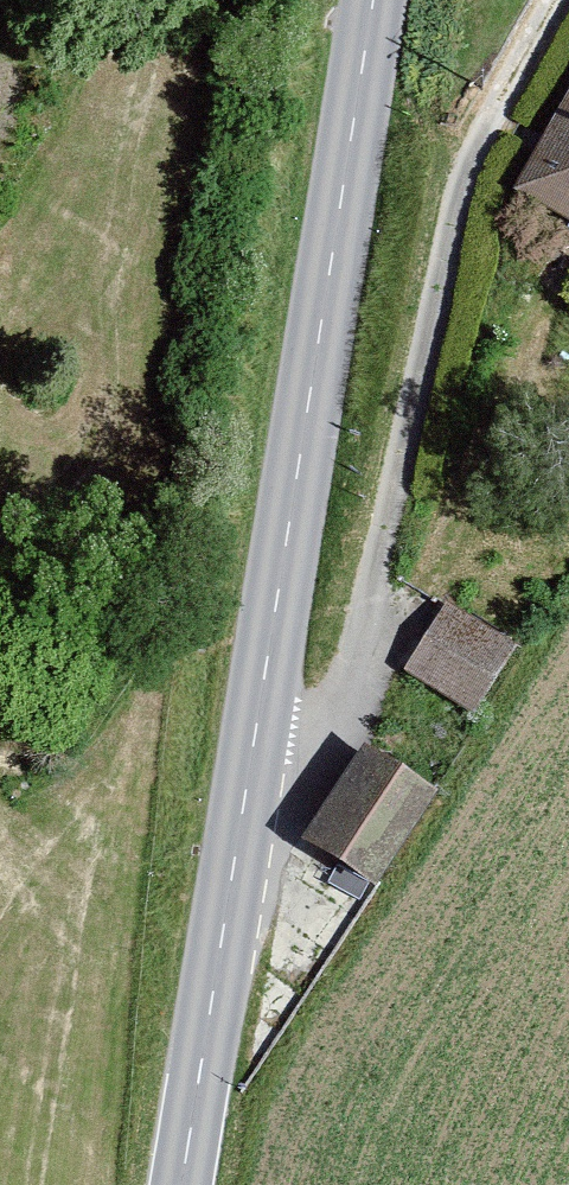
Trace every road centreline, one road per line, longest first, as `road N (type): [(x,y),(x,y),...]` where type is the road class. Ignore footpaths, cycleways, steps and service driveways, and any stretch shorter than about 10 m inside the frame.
road 1 (residential): [(551,0),(477,129),(461,181),(360,651),(247,790)]
road 2 (secondary): [(247,790),(374,0)]
road 3 (secondary): [(181,1184),(247,790)]

